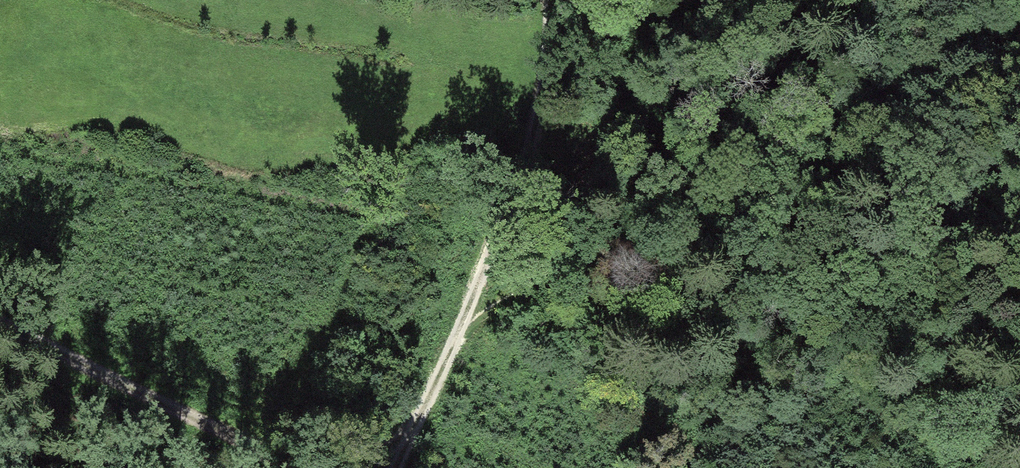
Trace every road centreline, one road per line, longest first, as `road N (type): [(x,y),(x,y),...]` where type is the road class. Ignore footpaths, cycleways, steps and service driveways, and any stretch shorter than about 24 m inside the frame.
road 1 (track): [(458,332),(590,256),(808,154),(1019,23)]
road 2 (track): [(550,0),(523,174),(400,467)]
road 3 (track): [(279,453),(0,314)]
road 4 (track): [(290,467),(279,453),(334,466),(413,442)]

